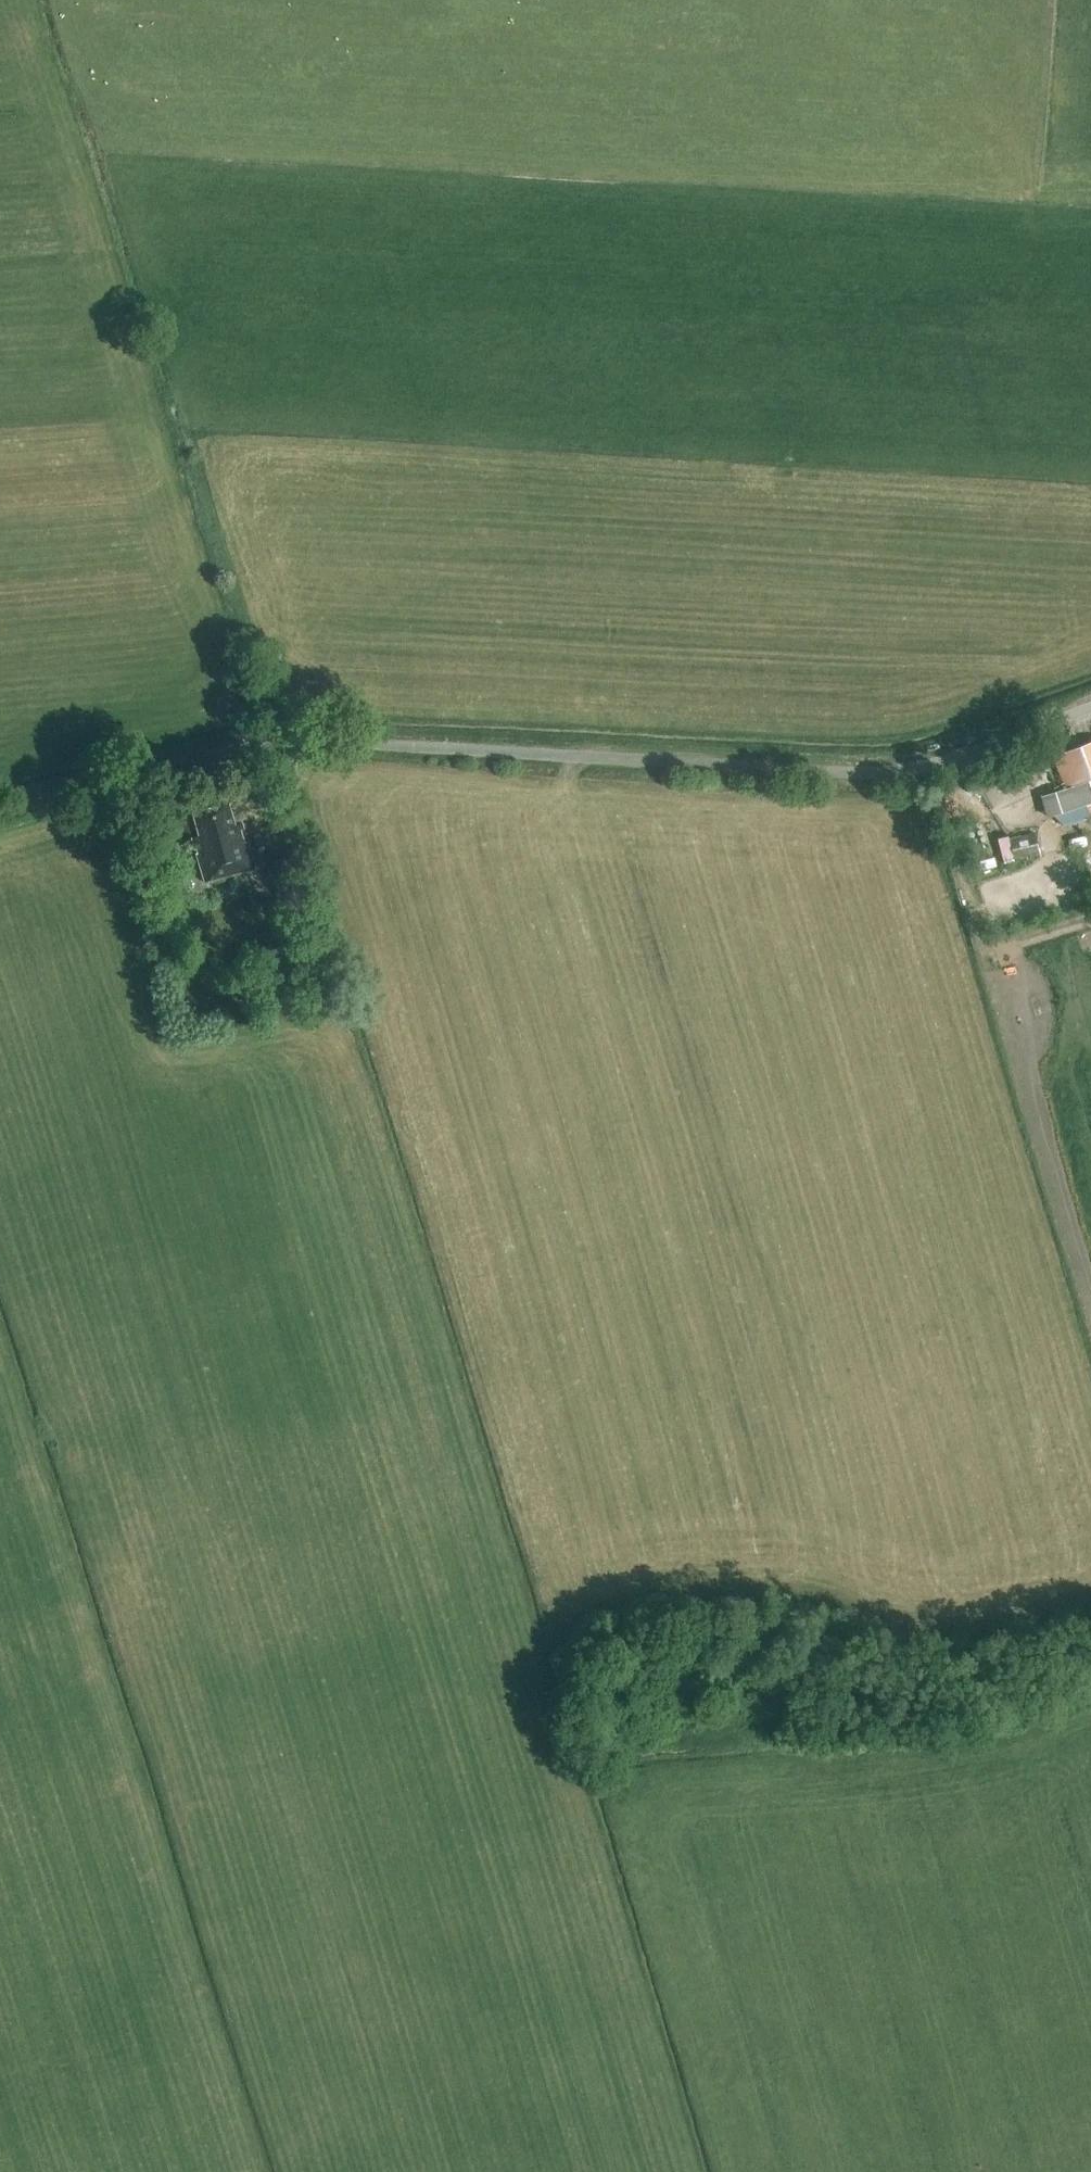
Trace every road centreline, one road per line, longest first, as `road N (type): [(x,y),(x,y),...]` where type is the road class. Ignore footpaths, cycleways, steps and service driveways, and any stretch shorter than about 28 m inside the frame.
road 1 (unclassified): [(0,801),(251,740),(754,768),(883,767),(1090,697)]

